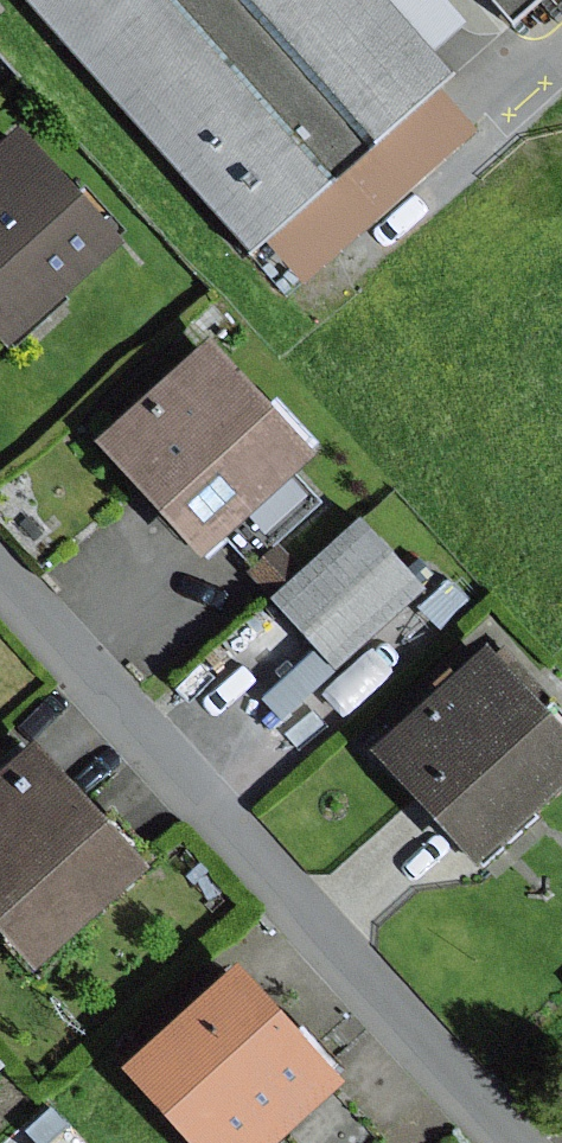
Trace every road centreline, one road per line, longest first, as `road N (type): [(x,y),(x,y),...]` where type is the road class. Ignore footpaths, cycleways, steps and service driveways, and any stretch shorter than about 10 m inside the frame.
road 1 (residential): [(524,1142),(0,573)]

